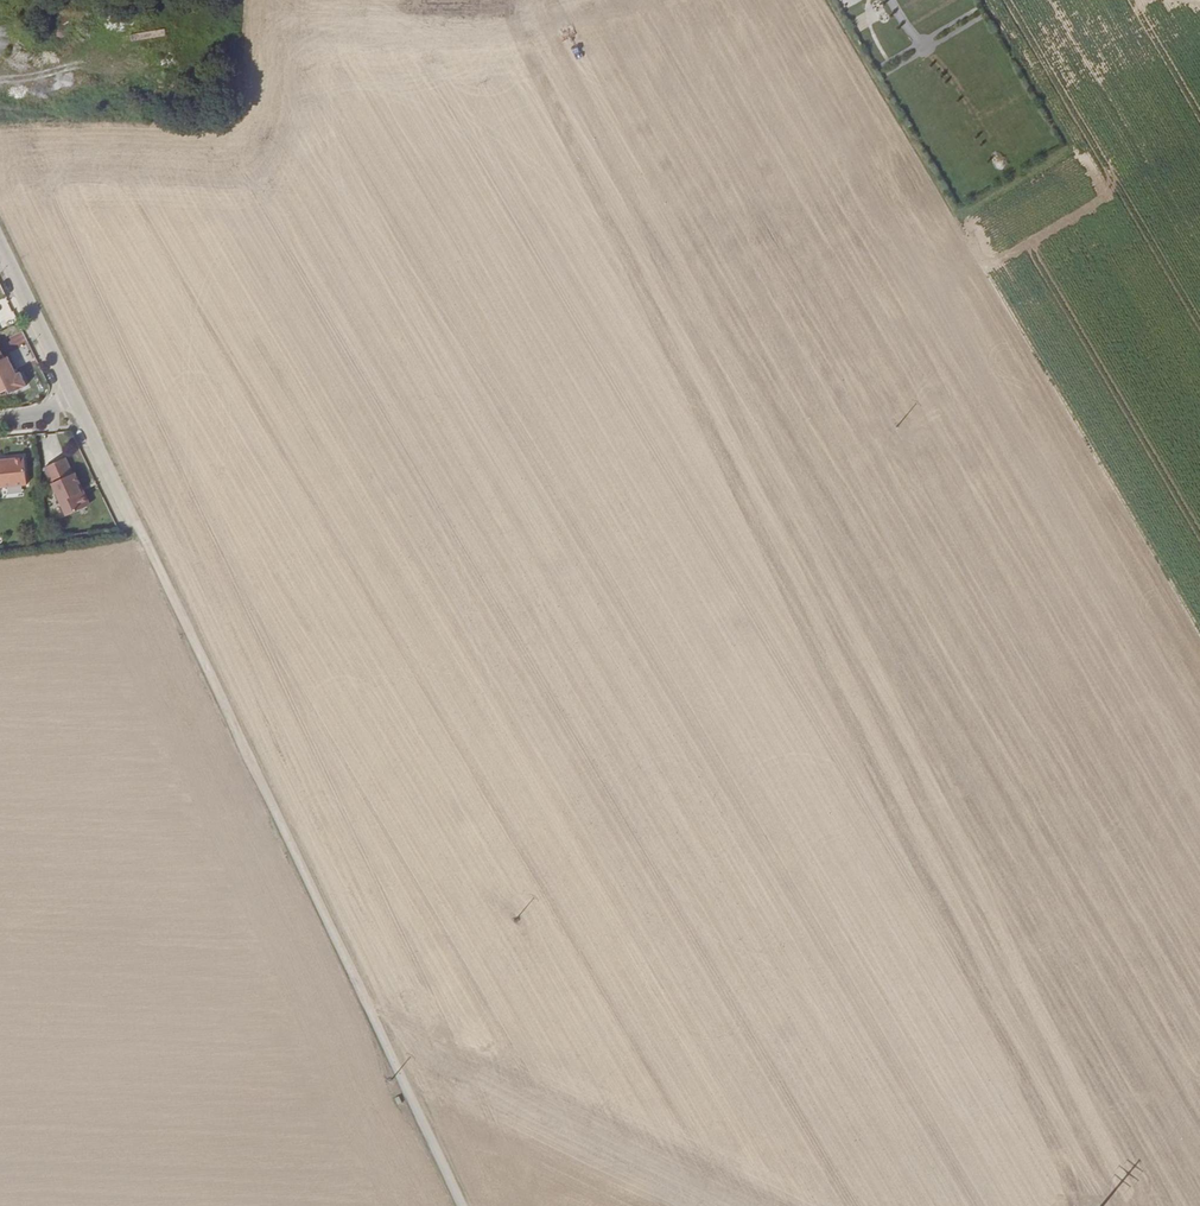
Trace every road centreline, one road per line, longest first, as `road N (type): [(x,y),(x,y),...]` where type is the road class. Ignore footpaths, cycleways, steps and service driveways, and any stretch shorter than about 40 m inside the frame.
road 1 (track): [(465,1205),(137,520)]
road 2 (residential): [(78,407),(0,240)]
road 3 (residential): [(137,520),(78,407)]

